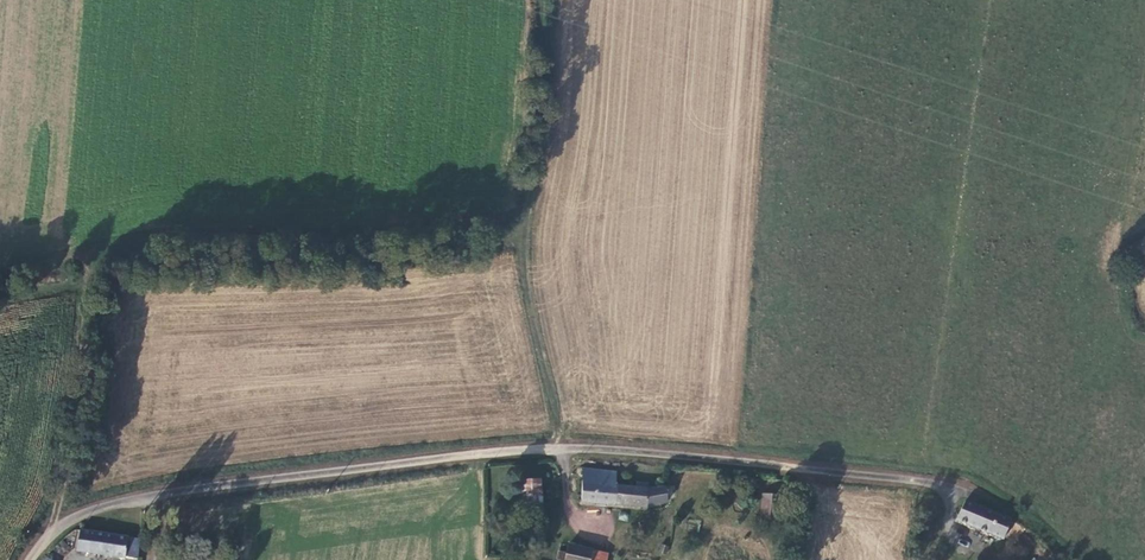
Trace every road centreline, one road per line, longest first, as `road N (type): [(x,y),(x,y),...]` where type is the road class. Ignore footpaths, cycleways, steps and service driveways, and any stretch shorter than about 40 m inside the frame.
road 1 (unclassified): [(31,559),(65,524),(130,503),(555,450),(711,459),(924,484),(984,498)]
road 2 (track): [(52,533),(82,356),(88,256)]
road 3 (track): [(519,244),(543,0)]
road 4 (track): [(555,450),(519,244)]

